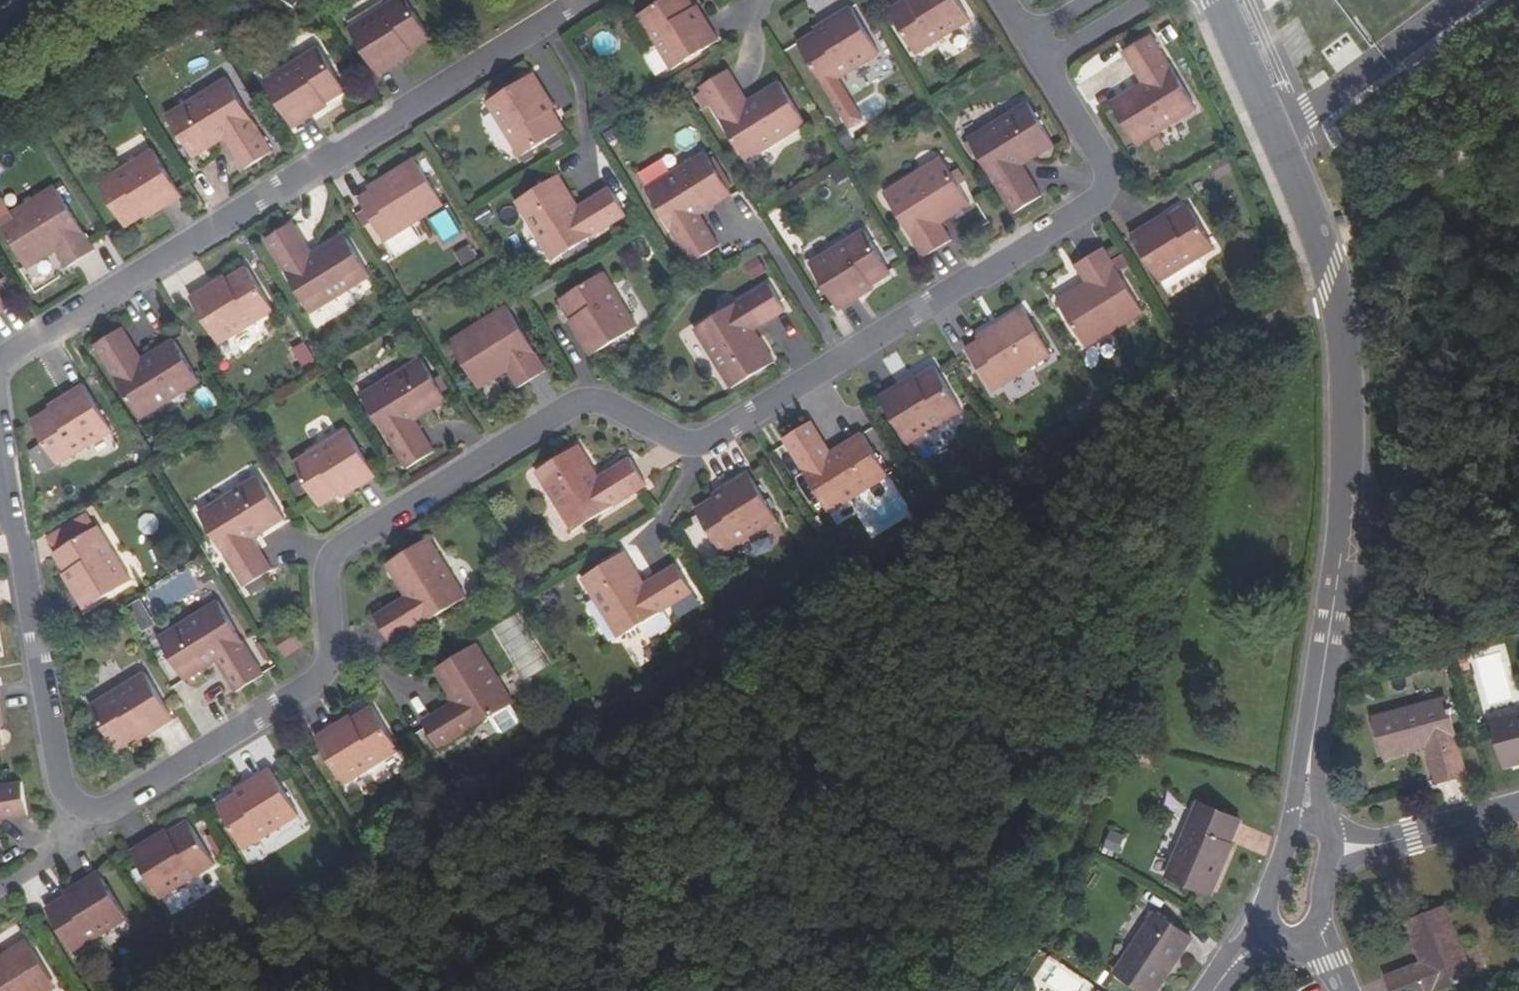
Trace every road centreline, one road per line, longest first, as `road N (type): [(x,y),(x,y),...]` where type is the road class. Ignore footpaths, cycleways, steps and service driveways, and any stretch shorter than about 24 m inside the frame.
road 1 (residential): [(1308,763),(1345,503),(1347,349),(1334,270),(1220,0)]
road 2 (residential): [(542,23),(0,353)]
road 3 (residential): [(324,656),(323,558),(550,420),(591,415),(662,456),(695,454)]
road 4 (residential): [(847,361),(1100,198),(1107,174),(1046,60)]
road 5 (residential): [(0,456),(59,788),(92,820)]
road 6 (residential): [(92,820),(306,688),(324,656)]
road 7 (residential): [(1518,808),(1331,853)]
road 8 (residential): [(695,454),(847,361)]
road 9 (residential): [(1262,922),(1308,763)]
road 10 (residential): [(847,361),(765,236)]
road 11 (residential): [(542,23),(578,80),(585,152)]

